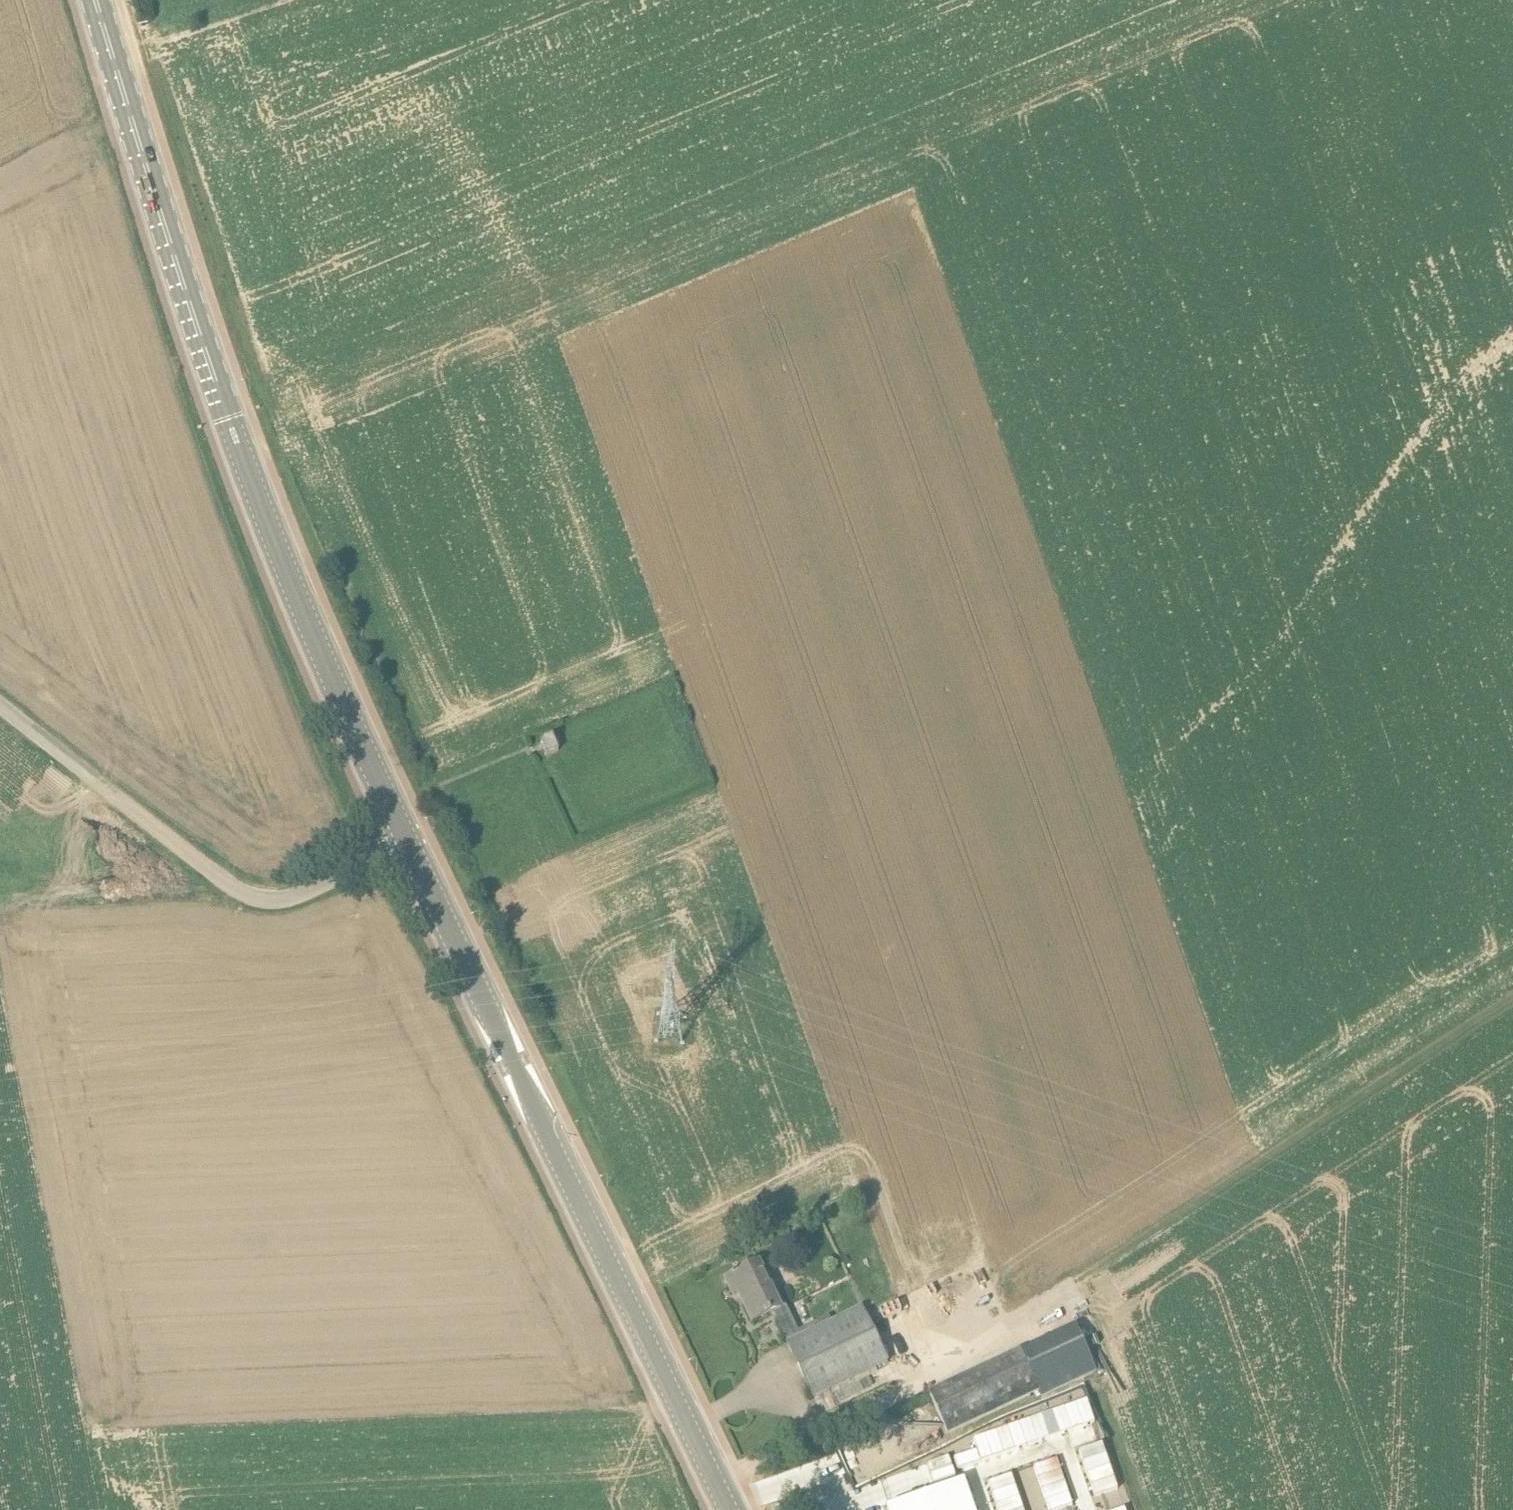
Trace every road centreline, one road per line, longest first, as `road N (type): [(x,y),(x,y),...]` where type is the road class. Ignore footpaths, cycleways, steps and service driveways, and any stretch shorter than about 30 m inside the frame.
road 1 (tertiary): [(409,843),(229,417),(96,0)]
road 2 (tertiary): [(730,1509),(409,843)]
road 3 (unclassified): [(409,843),(303,894),(253,897),(0,704)]

